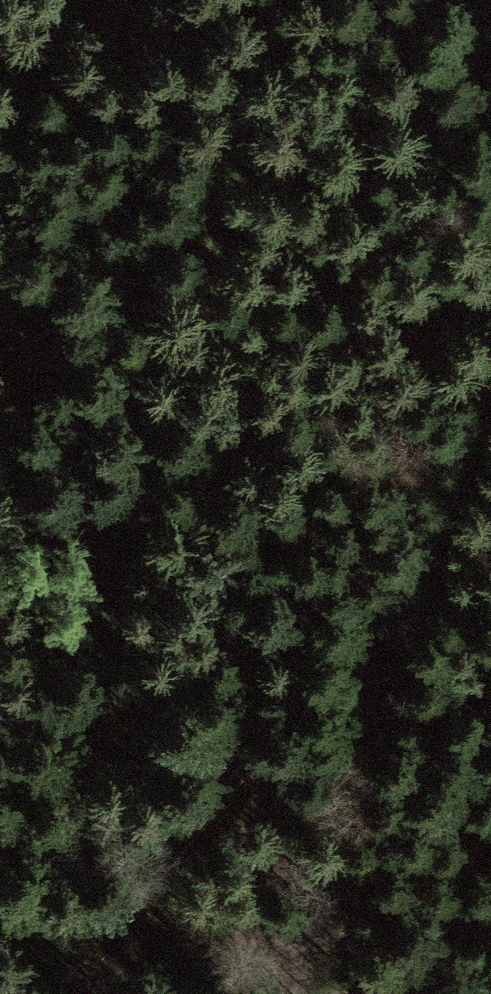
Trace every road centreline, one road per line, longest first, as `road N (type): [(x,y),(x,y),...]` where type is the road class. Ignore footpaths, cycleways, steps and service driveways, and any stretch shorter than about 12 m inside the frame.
road 1 (track): [(304,993),(304,960),(490,320)]
road 2 (track): [(329,872),(86,569),(0,479)]
road 3 (track): [(490,292),(467,104),(437,0)]

